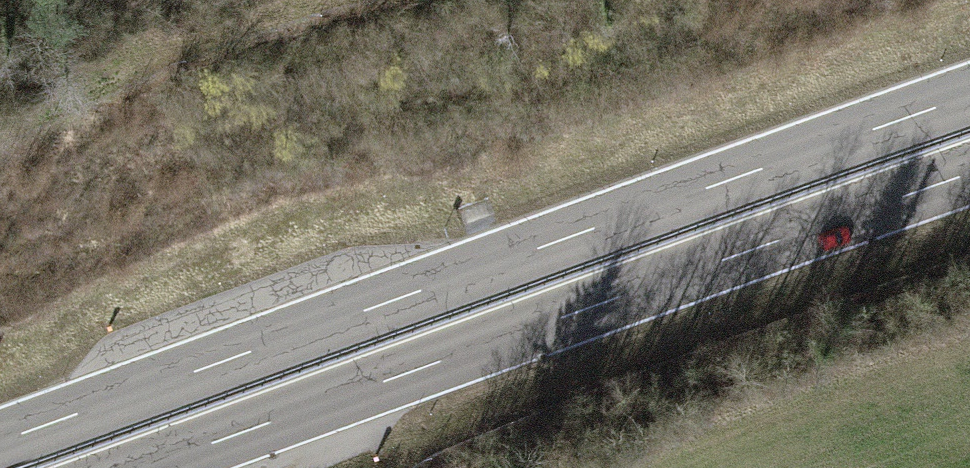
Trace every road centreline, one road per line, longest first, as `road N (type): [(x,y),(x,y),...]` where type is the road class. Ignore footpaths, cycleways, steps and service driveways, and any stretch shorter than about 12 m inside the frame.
road 1 (trunk): [(969,96),(0,442)]
road 2 (trunk): [(144,467),(969,174)]
road 3 (track): [(631,467),(969,350)]

